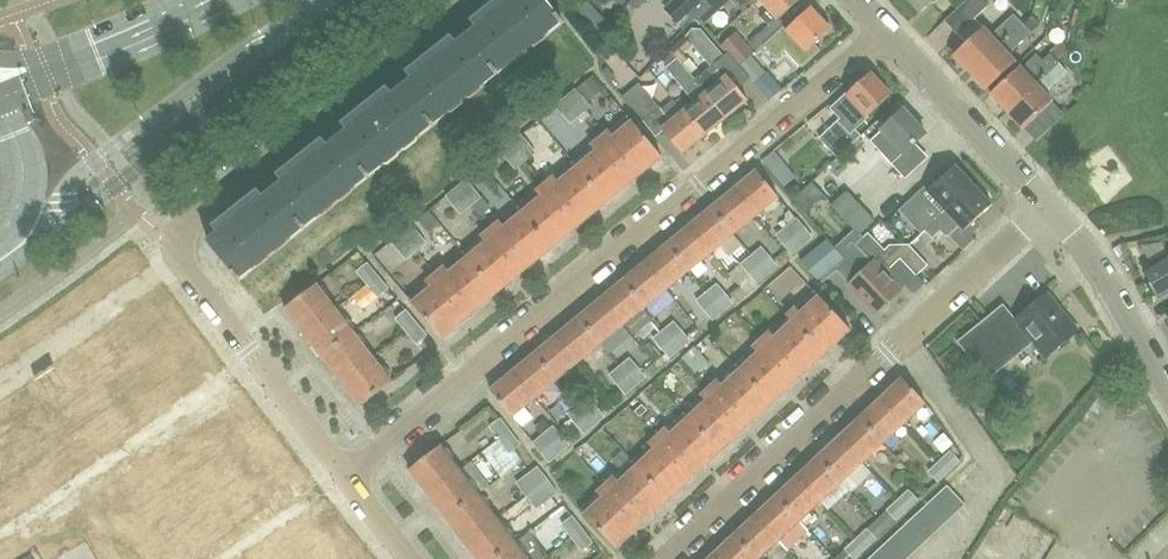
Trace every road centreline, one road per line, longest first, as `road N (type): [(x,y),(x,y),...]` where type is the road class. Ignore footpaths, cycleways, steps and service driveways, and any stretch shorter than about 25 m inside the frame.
road 1 (residential): [(340,460),(887,31)]
road 2 (residential): [(1050,207),(675,558)]
road 3 (primary): [(0,272),(355,0)]
road 4 (residential): [(182,262),(177,239),(188,218),(461,0)]
road 5 (residential): [(340,460),(182,262)]
road 6 (residential): [(1050,207),(887,31)]
road 7 (residential): [(182,262),(0,384)]
road 8 (residential): [(1167,381),(1082,239),(1050,207)]
road 9 (primary): [(0,239),(27,181),(0,104)]
road 10 (primary): [(206,0),(83,55)]
road 11 (residential): [(415,558),(340,460)]

